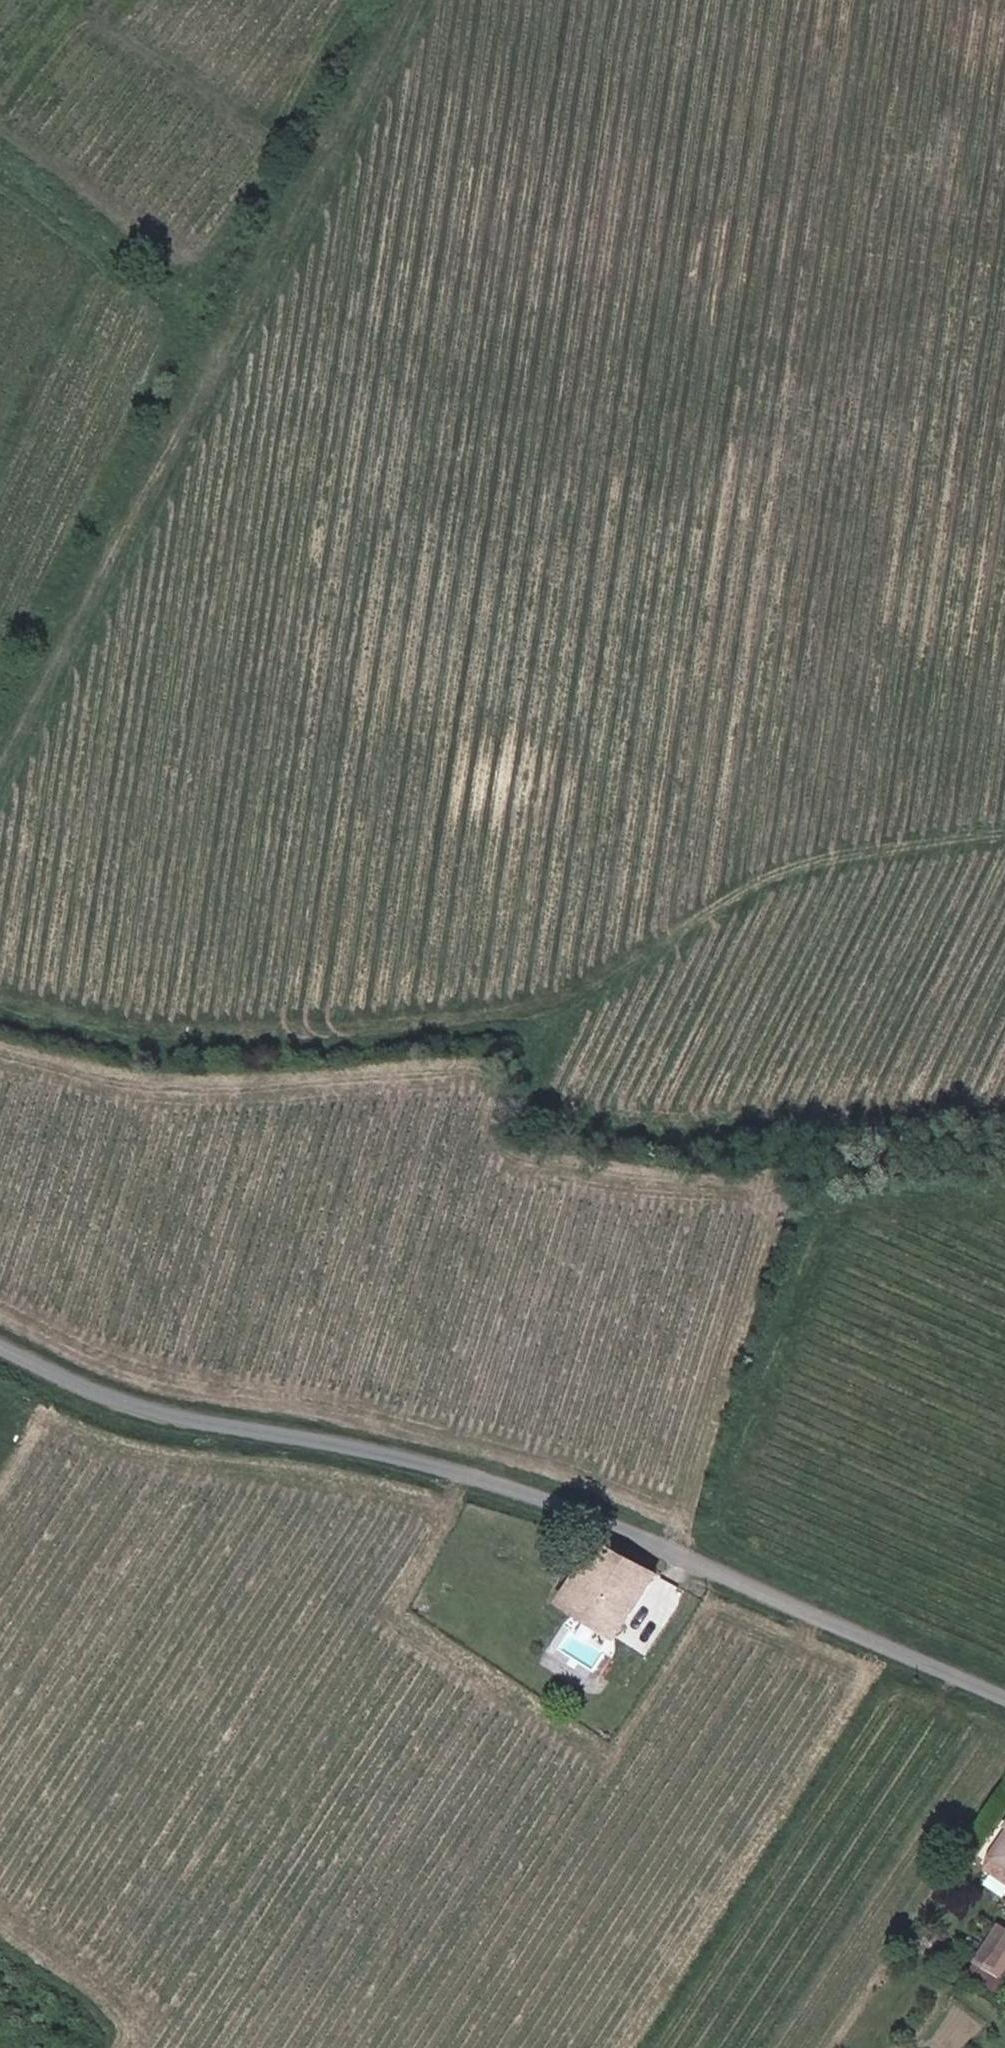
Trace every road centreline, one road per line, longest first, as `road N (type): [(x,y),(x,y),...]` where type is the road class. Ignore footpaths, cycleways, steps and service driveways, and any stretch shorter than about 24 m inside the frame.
road 1 (unclassified): [(0,1350),(141,1409),(233,1413),(579,1509),(1004,1691)]
road 2 (track): [(0,127),(132,226)]

